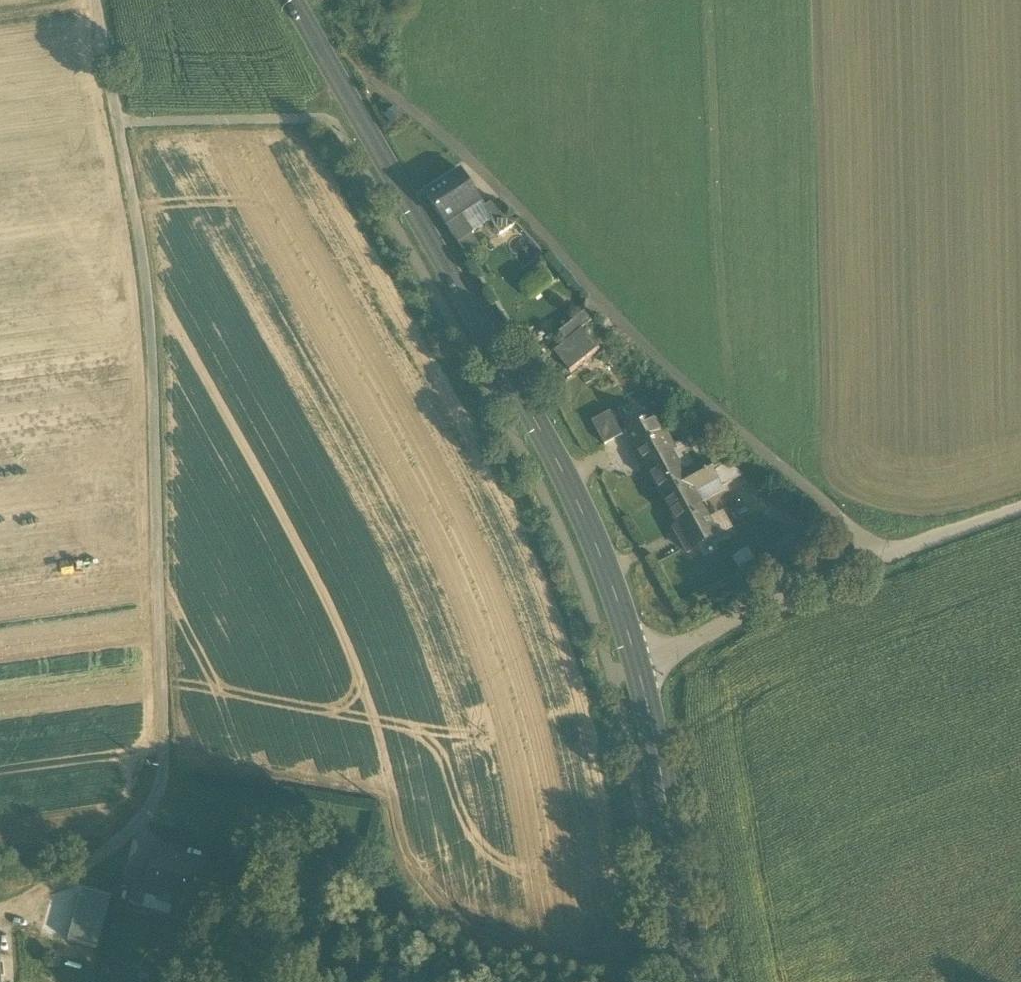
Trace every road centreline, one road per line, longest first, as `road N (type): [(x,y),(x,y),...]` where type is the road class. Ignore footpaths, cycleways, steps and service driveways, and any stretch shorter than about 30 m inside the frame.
road 1 (tertiary): [(697,981),(639,668),(588,524),(292,0)]
road 2 (track): [(871,559),(832,508),(659,363),(487,178),(393,97)]
road 3 (track): [(1020,506),(871,559),(639,668)]

